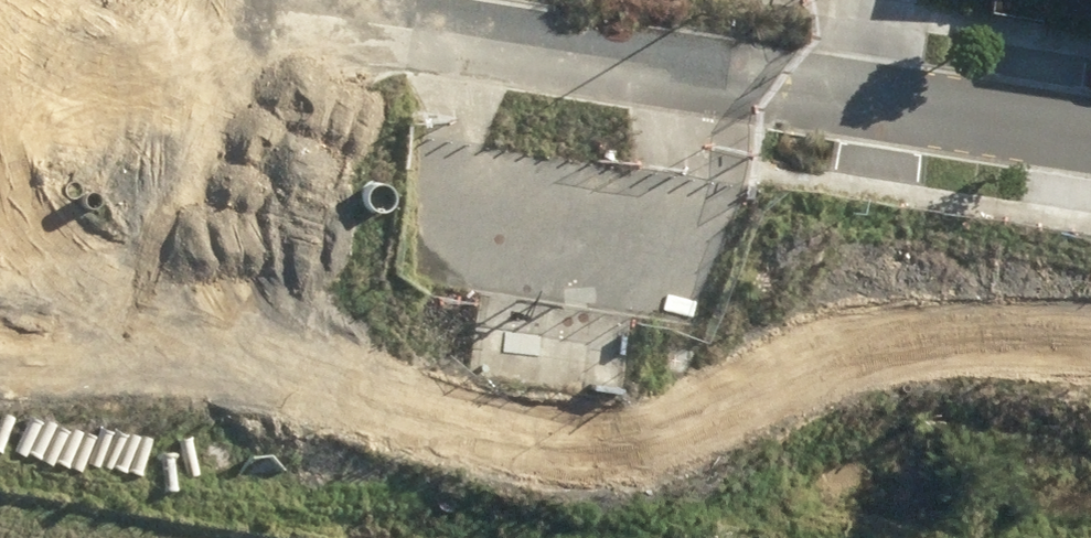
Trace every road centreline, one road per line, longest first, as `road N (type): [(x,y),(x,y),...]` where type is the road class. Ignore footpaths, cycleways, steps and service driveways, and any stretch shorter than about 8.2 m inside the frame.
road 1 (residential): [(857,98),(364,7)]
road 2 (tertiary): [(223,423),(290,0)]
road 3 (residential): [(1090,133),(857,98)]

